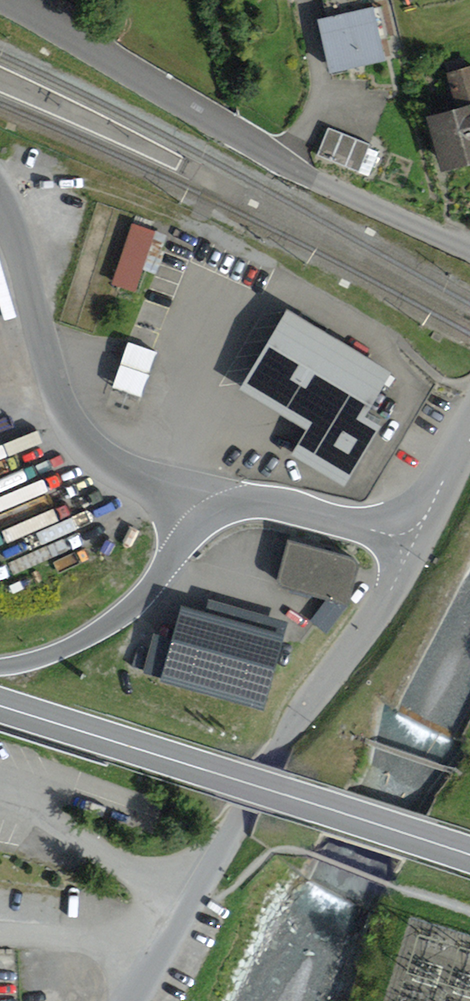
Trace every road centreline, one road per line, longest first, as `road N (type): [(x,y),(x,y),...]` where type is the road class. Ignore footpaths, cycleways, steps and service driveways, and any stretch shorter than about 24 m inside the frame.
road 1 (residential): [(34,0),(160,91),(282,164),(469,247)]
road 2 (primary): [(469,861),(0,705)]
road 3 (residential): [(418,541),(386,605),(296,716),(178,931)]
road 4 (residential): [(216,514),(100,453),(64,409),(0,195)]
road 5 (unclassified): [(216,514),(131,610),(81,643),(0,667)]
road 6 (residential): [(418,541),(273,505),(248,503),(216,514)]

